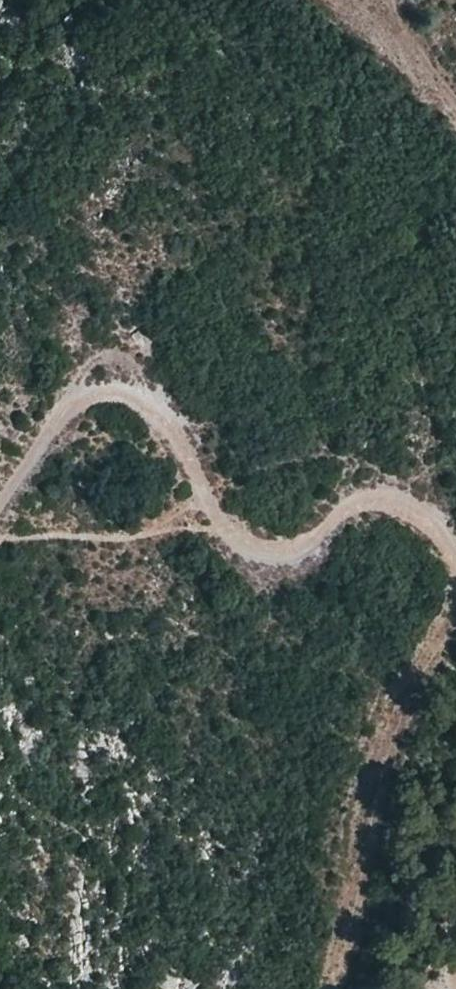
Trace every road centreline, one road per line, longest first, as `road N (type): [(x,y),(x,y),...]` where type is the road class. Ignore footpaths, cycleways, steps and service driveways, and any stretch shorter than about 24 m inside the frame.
road 1 (track): [(0,505),(65,414),(106,394),(142,401),(222,525),(248,547),(291,555),(362,498),(412,509),(455,567)]
road 2 (track): [(326,988),(408,672),(455,594)]
road 3 (track): [(455,115),(363,9)]

